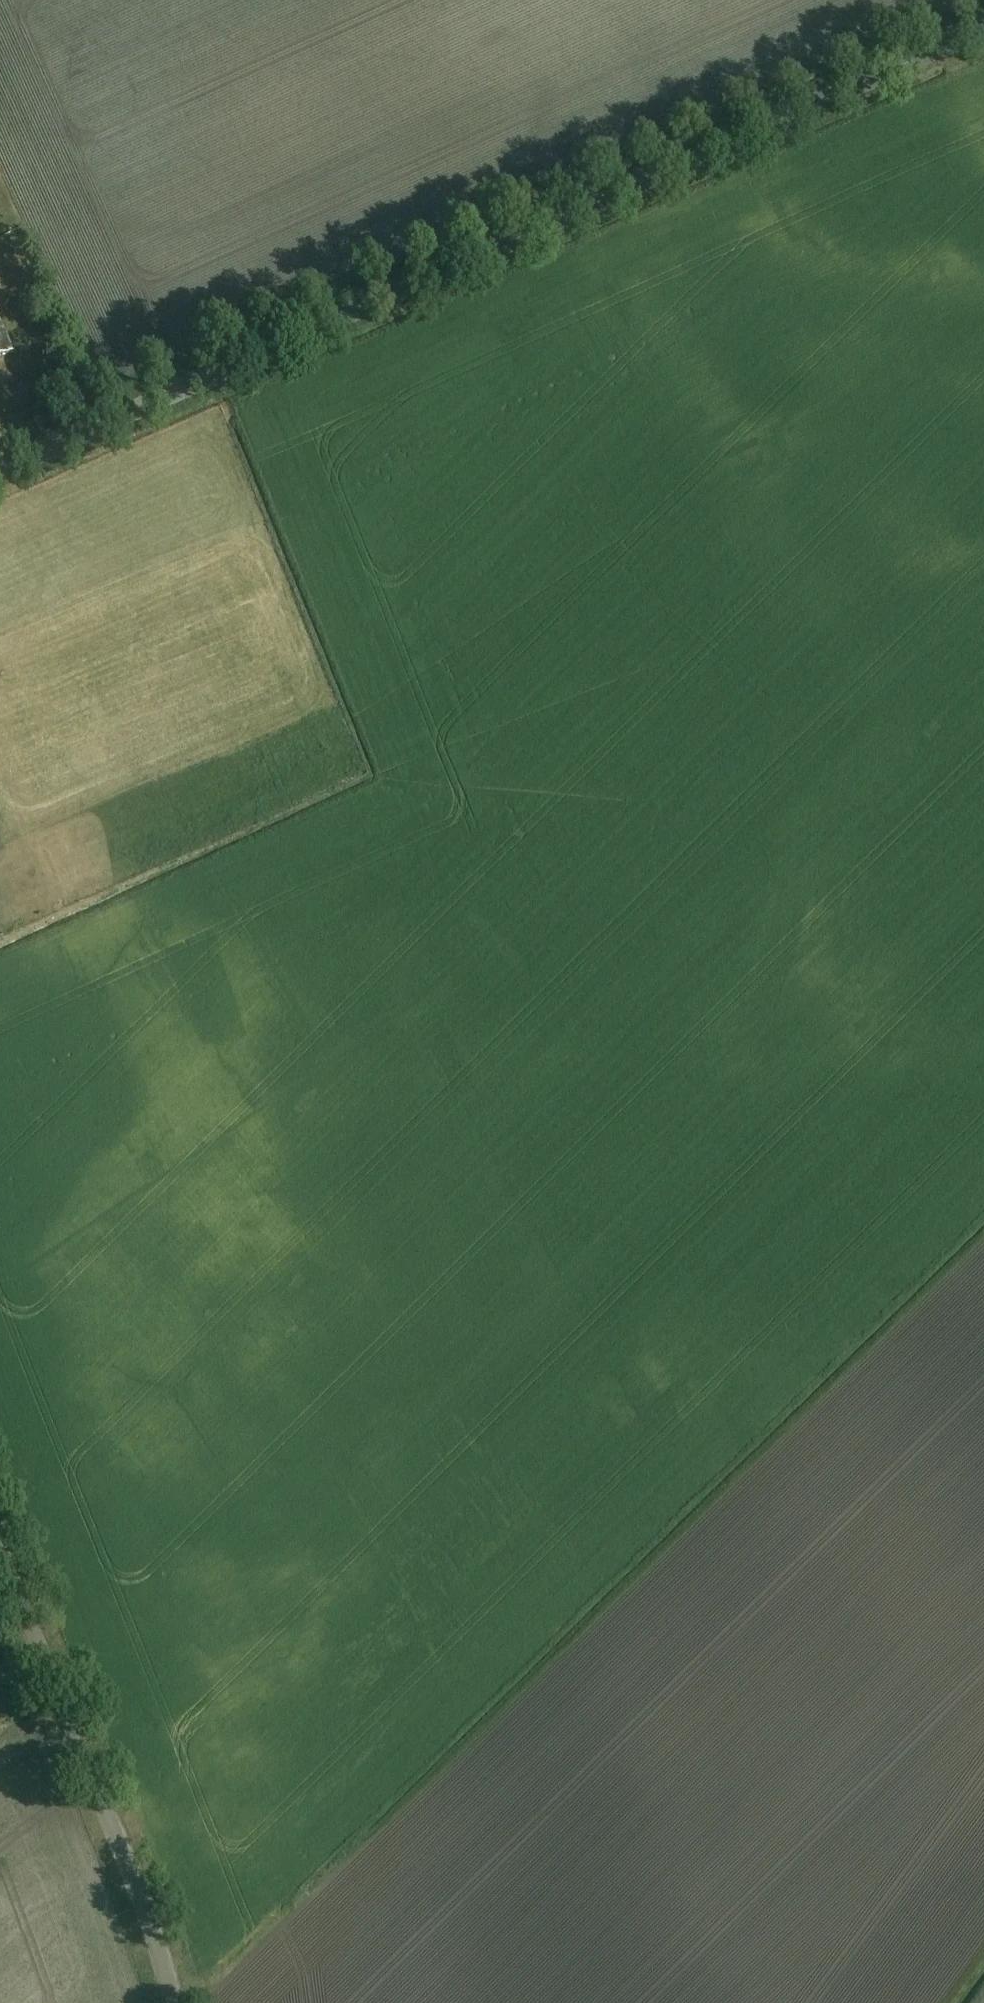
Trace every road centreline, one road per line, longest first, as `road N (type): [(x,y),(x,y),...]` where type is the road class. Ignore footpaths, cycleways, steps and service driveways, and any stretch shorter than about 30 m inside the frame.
road 1 (tertiary): [(0,467),(983,25)]
road 2 (tertiary): [(171,2002),(161,1953),(0,1549)]

